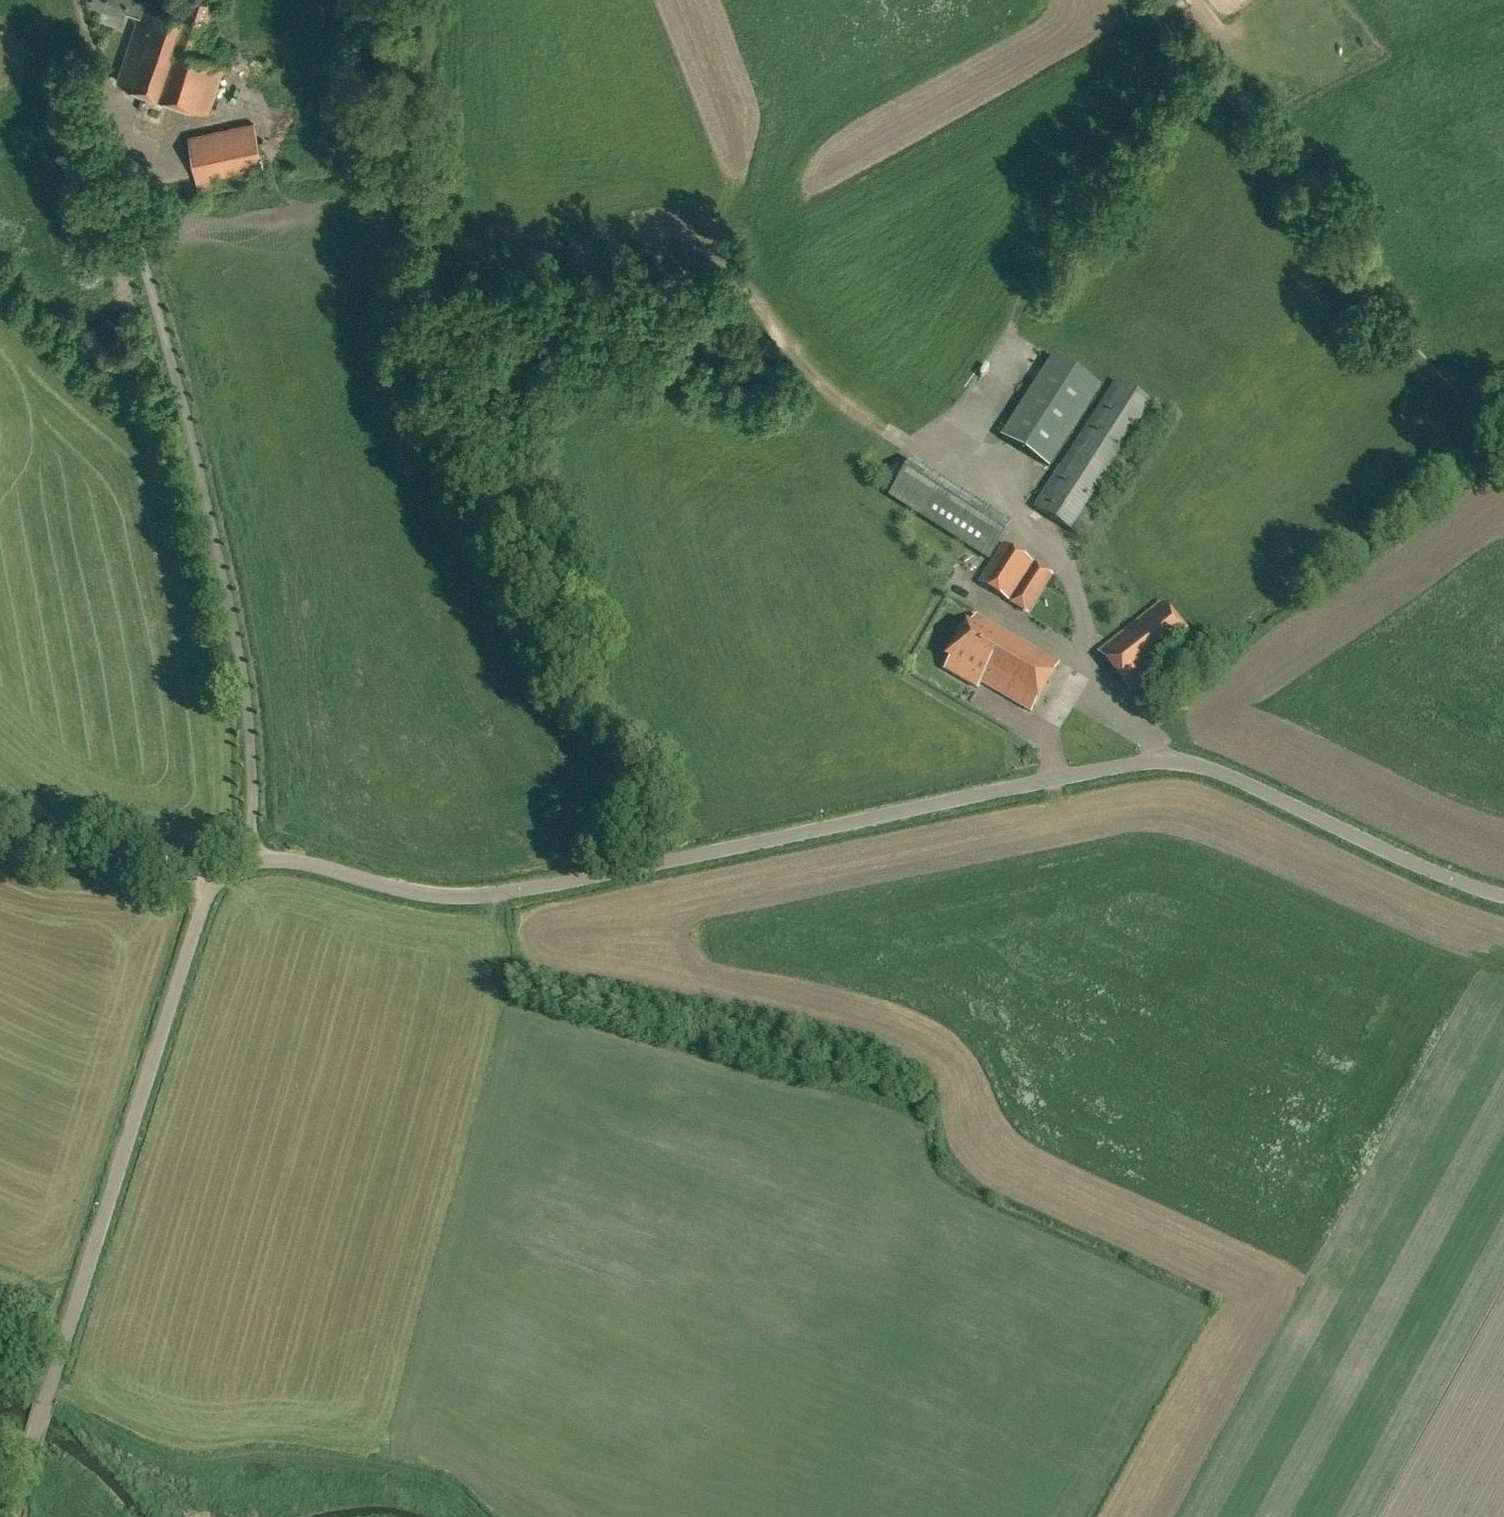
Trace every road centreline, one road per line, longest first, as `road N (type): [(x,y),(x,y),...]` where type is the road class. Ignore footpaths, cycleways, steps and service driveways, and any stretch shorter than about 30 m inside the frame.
road 1 (unclassified): [(1,1516),(211,890),(241,865),(309,864),(400,890),(482,897),(1167,762),(1216,773),(1411,863),(1503,896)]
road 2 (track): [(211,890),(0,842)]

